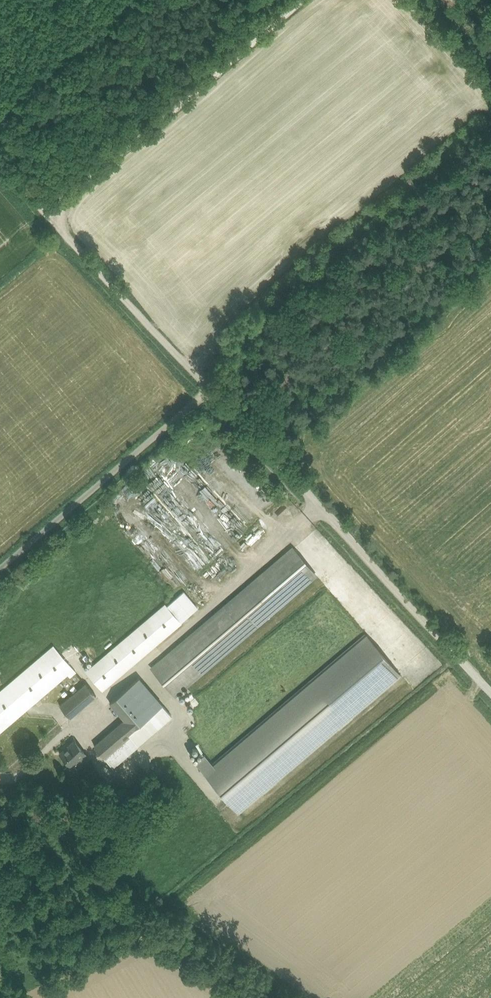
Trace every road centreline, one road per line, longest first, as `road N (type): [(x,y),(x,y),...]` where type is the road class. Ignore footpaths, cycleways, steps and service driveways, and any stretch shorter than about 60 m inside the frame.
road 1 (track): [(0,774),(64,744),(303,523)]
road 2 (track): [(490,657),(228,367)]
road 3 (track): [(228,367),(0,128)]
road 4 (track): [(228,367),(0,560)]

